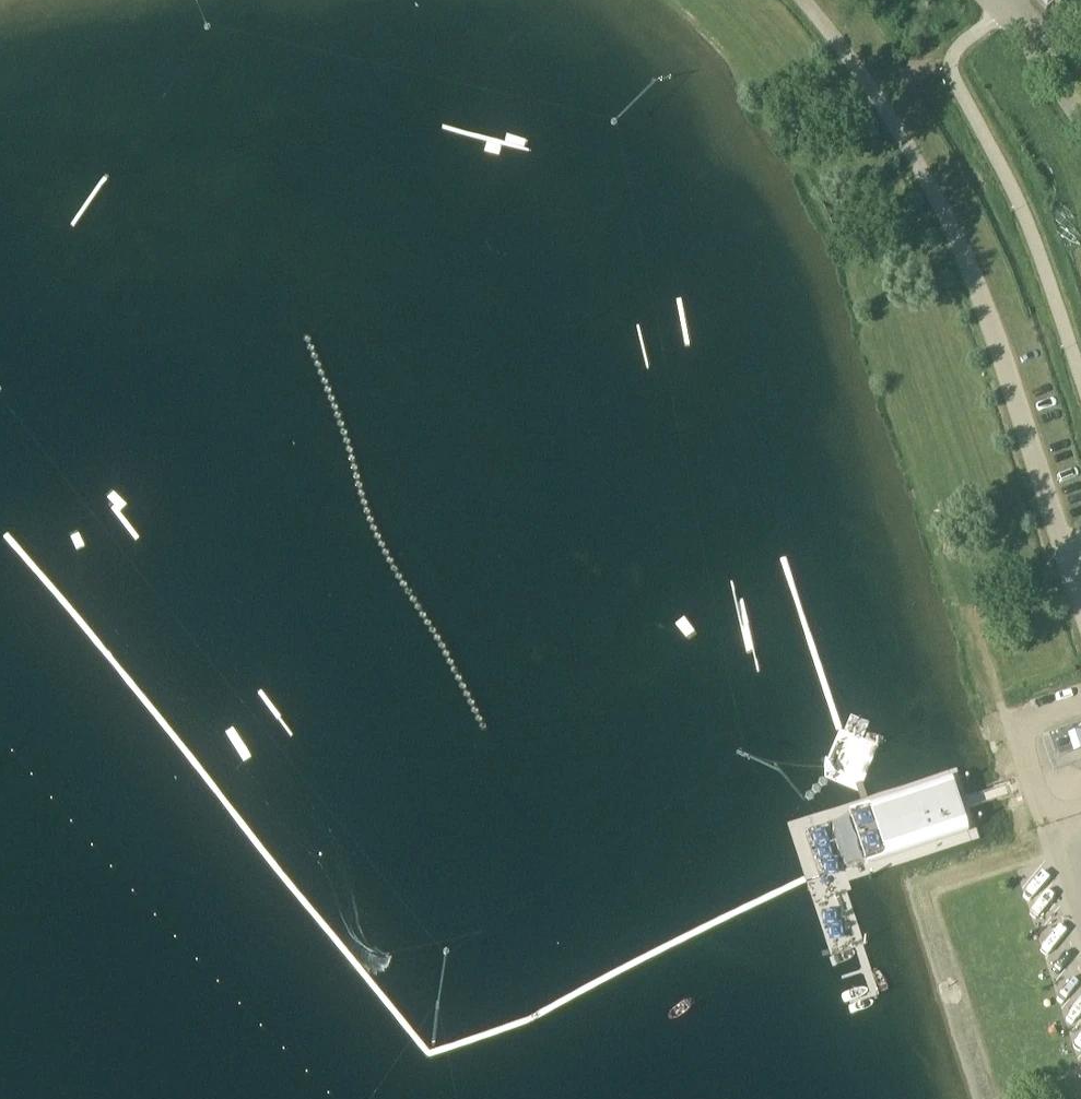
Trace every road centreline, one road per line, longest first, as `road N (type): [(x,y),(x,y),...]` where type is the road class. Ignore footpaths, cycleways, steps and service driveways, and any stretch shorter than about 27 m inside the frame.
road 1 (unclassified): [(1005,11),(1080,115)]

